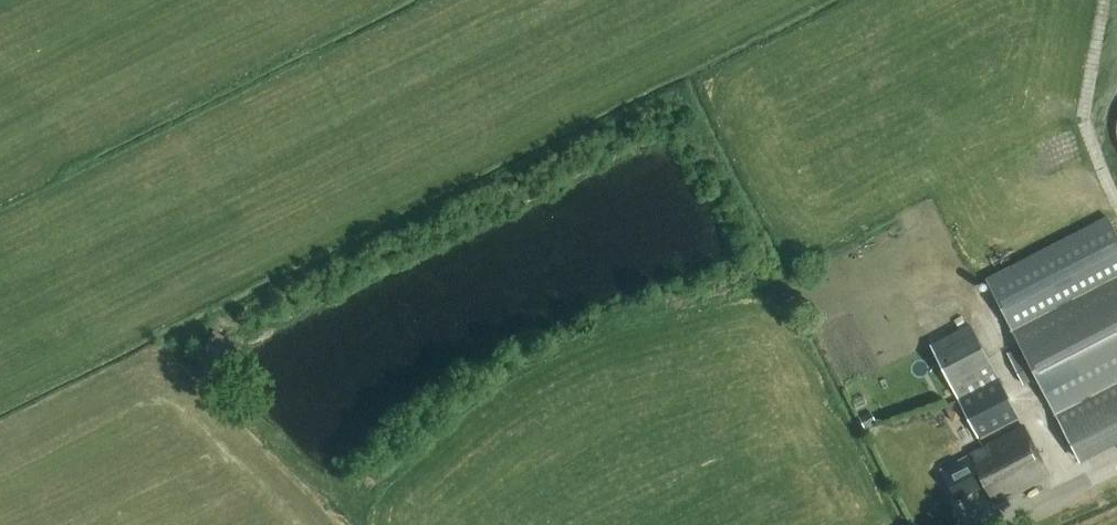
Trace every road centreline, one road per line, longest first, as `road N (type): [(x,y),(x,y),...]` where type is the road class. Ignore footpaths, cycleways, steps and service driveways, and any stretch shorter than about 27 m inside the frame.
road 1 (unclassified): [(998,524),(1116,470)]

